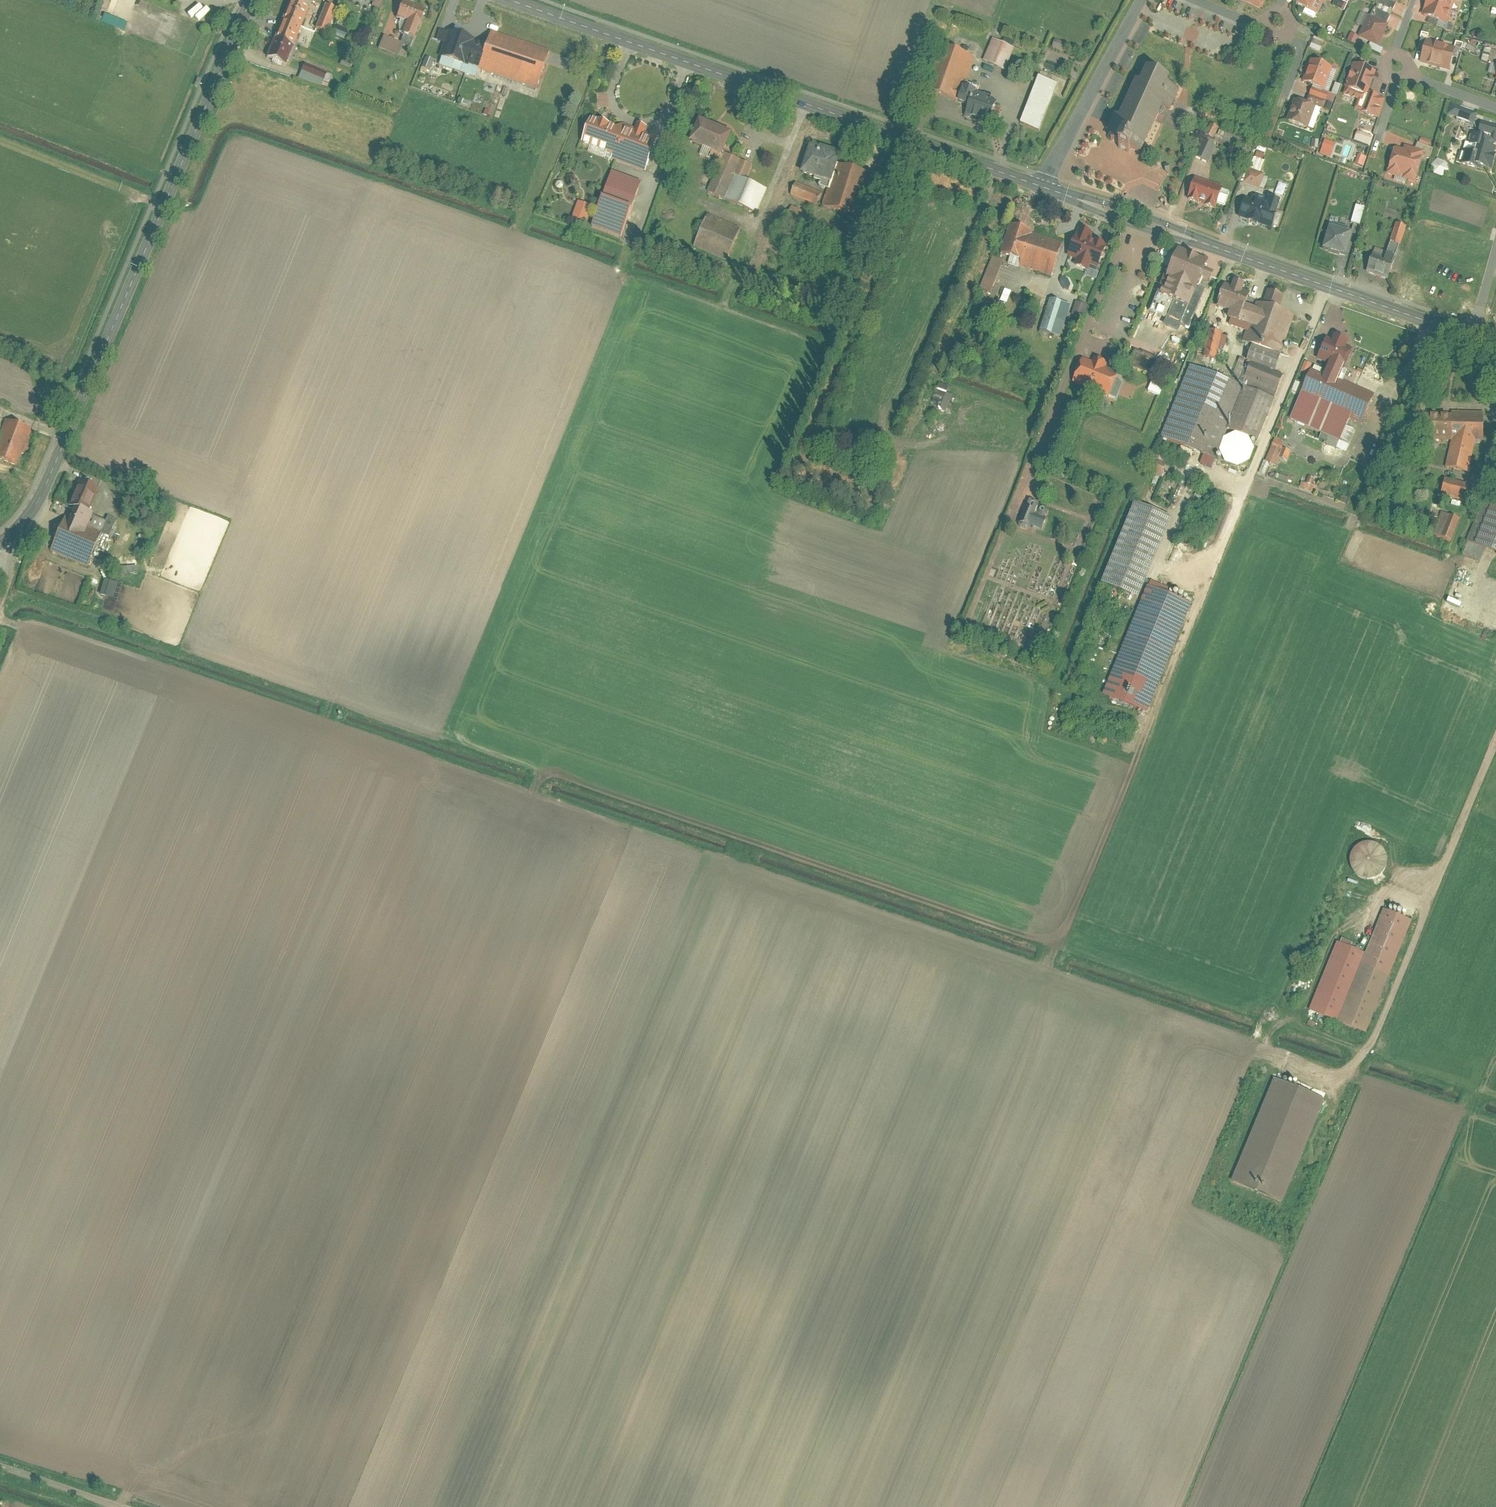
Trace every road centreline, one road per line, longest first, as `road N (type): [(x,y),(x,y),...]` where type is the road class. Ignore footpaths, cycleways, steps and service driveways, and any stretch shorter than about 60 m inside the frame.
road 1 (tertiary): [(0,543),(17,530),(52,470),(252,0)]
road 2 (tertiary): [(512,0),(1041,187)]
road 3 (tertiary): [(1041,187),(1472,337)]
road 4 (track): [(1495,738),(1367,1039),(1290,1018),(1261,1035)]
road 5 (residential): [(1143,0),(1041,187)]
road 6 (unclassified): [(118,1506),(0,1466)]

